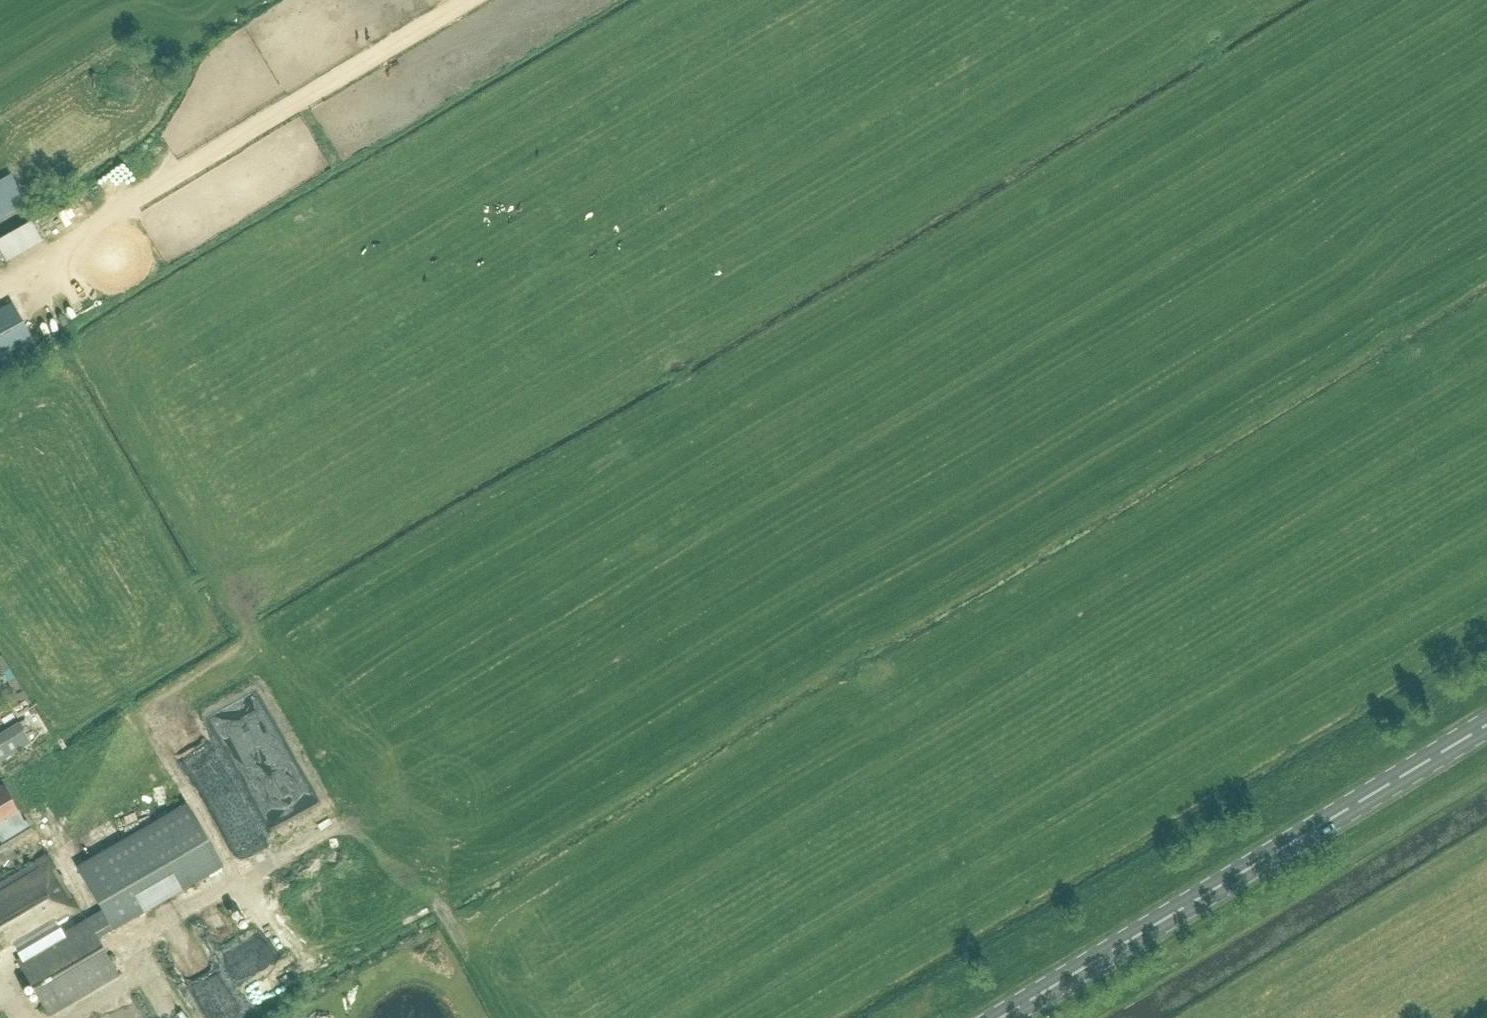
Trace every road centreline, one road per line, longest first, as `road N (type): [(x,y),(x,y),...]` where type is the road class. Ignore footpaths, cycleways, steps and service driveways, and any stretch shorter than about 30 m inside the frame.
road 1 (primary): [(997,1017),(1486,723)]
road 2 (track): [(27,258),(466,0)]

